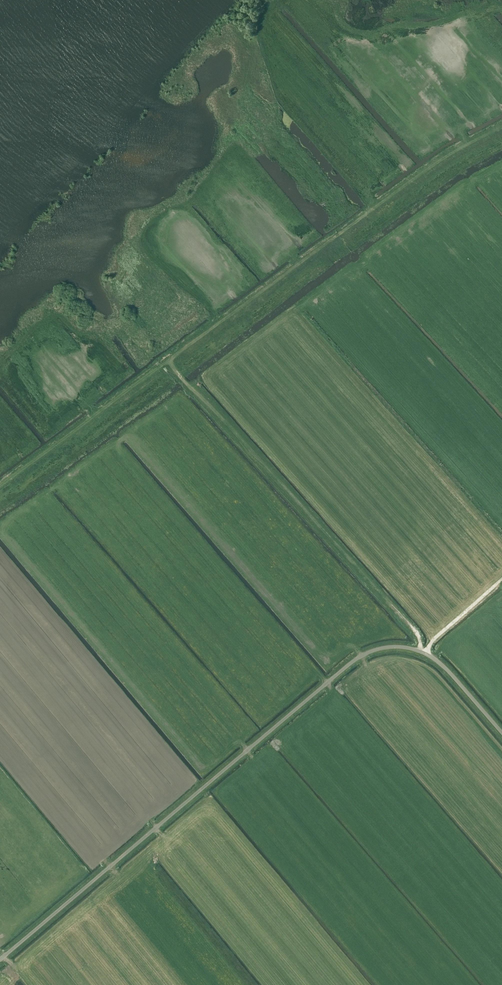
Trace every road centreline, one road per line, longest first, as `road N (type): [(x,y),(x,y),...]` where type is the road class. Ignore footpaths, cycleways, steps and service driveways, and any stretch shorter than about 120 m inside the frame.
road 1 (track): [(419,650),(415,631),(170,366),(377,206),(501,128)]
road 2 (unclassified): [(0,959),(368,650),(405,646),(427,653),(501,730)]

